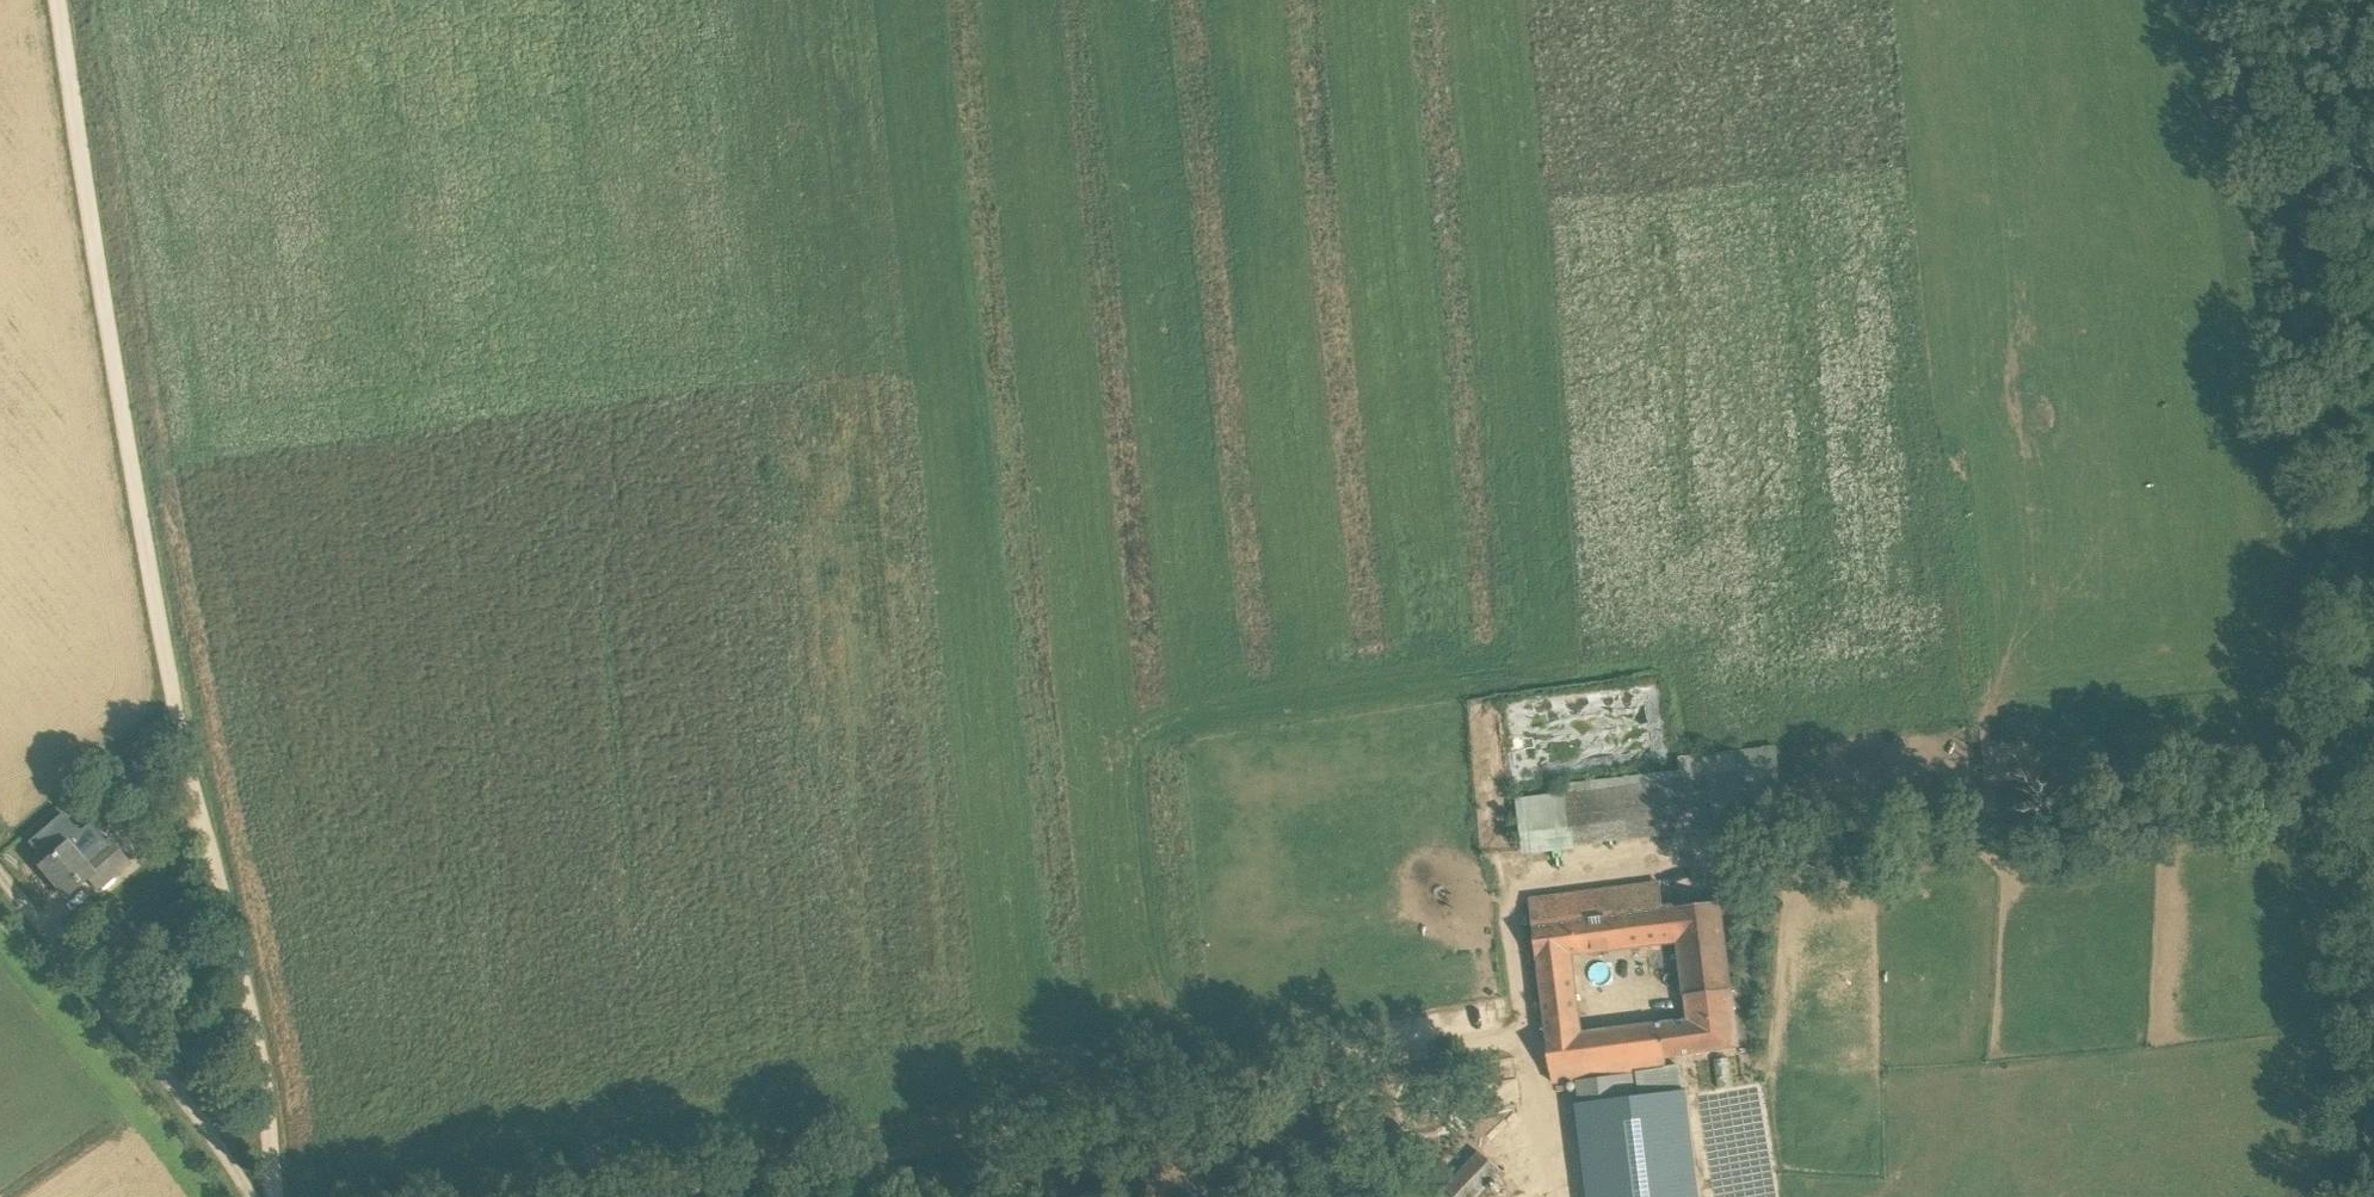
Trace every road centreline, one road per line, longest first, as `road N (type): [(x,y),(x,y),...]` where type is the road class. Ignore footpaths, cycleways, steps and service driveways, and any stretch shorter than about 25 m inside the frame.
road 1 (track): [(677,1196),(1513,1030),(1513,905),(1537,865),(1578,859),(1700,874),(1753,857),(2297,789),(2342,798),(2373,842)]
road 2 (track): [(277,1196),(112,355),(62,0)]
road 3 (track): [(0,876),(260,1196)]
road 4 (track): [(1513,1030),(1587,1196)]

